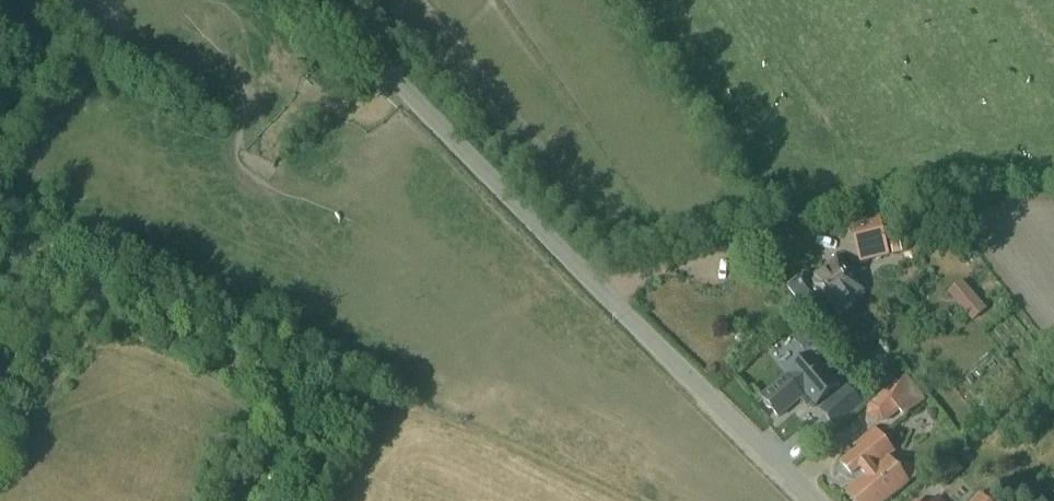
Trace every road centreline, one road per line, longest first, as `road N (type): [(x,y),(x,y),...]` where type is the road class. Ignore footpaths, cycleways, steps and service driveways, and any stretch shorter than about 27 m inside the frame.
road 1 (tertiary): [(809,500),(322,0)]

